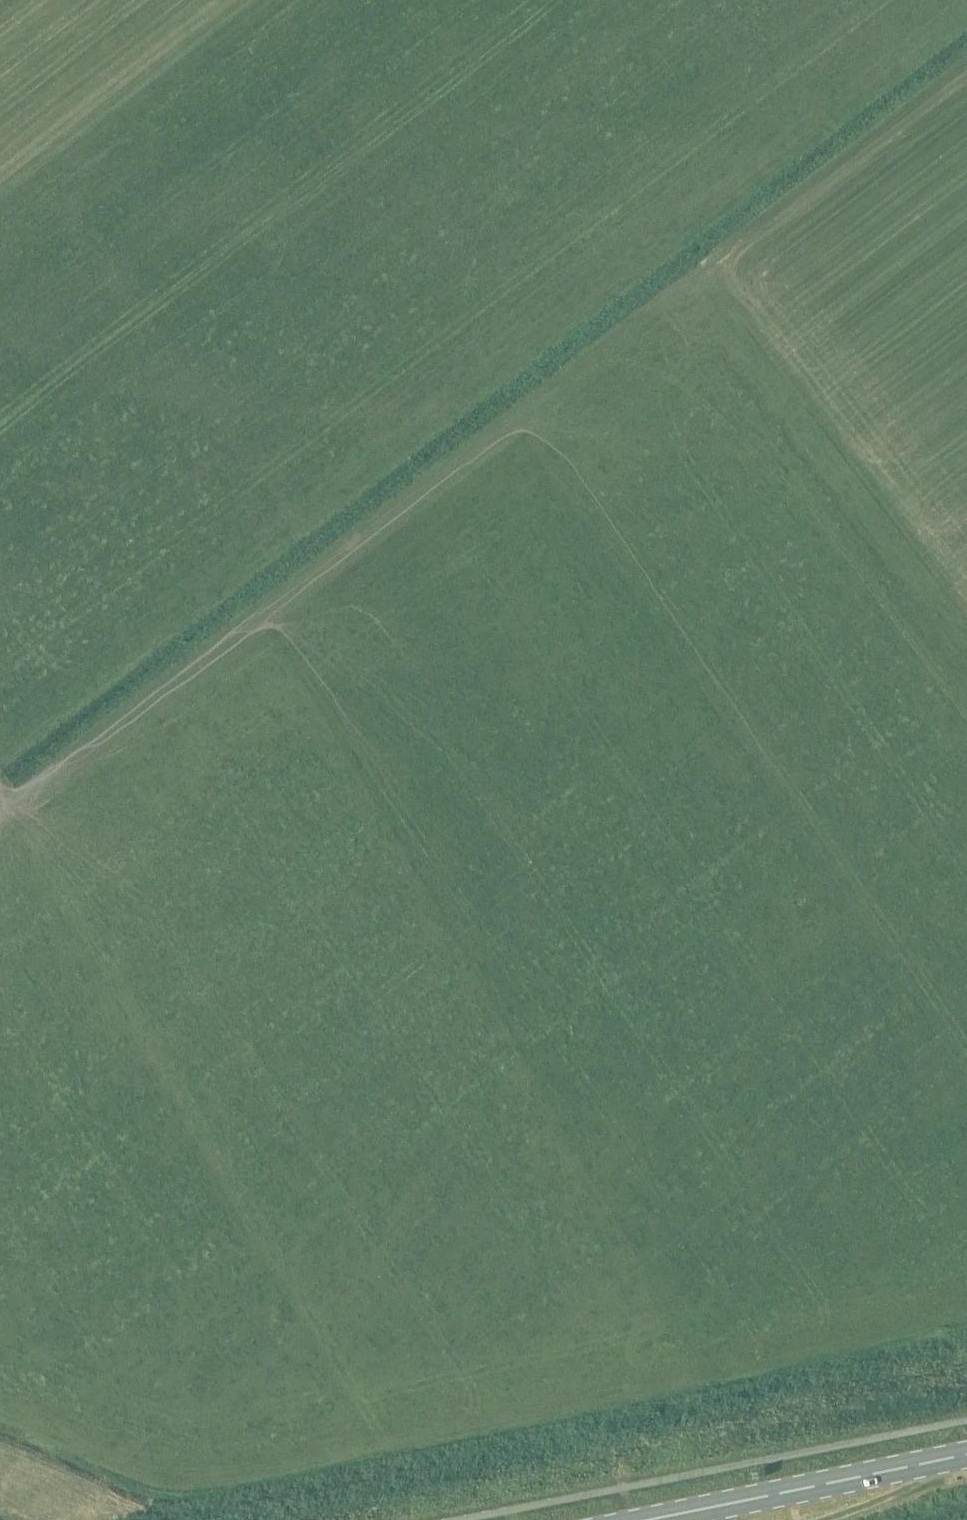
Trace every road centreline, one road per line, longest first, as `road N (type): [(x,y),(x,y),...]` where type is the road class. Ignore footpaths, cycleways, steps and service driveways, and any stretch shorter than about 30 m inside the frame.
road 1 (primary): [(652,1519),(966,1454)]

